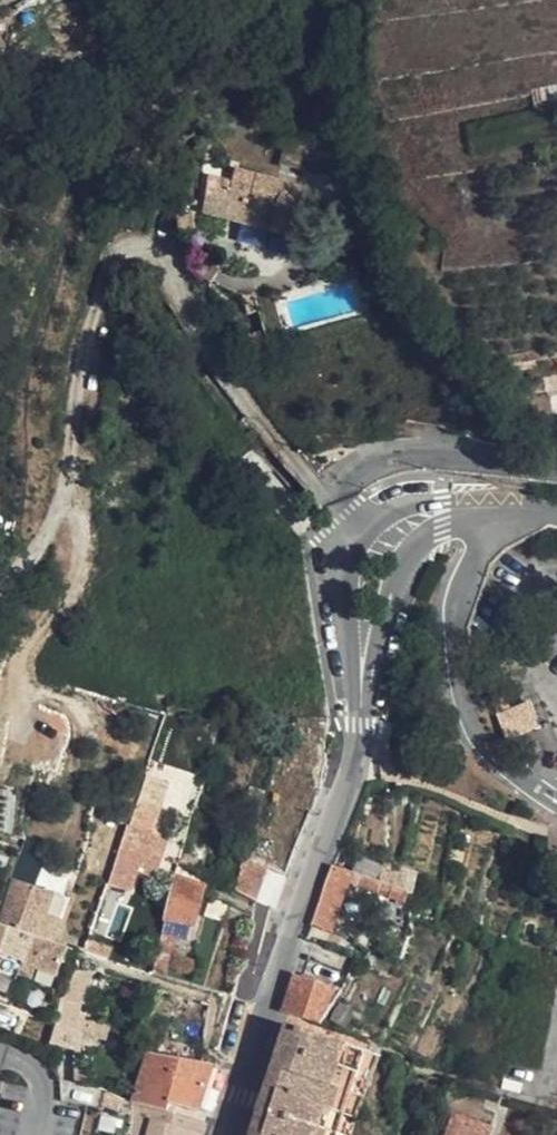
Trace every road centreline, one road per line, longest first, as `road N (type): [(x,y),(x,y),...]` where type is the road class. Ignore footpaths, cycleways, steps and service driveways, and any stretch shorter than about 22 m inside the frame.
road 1 (track): [(333,489),(270,442),(214,366),(178,256),(158,244),(117,245),(99,283),(64,487),(33,552),(0,582)]
road 2 (residential): [(230,1134),(352,769),(362,678)]
road 3 (residential): [(500,504),(461,600),(460,666),(468,702),(486,728),(556,785)]
road 4 (residential): [(556,464),(429,455),(365,464),(344,474),(331,503),(353,543)]
road 5 (residential): [(362,678),(403,558),(444,523),(500,504)]
road 6 (residential): [(500,504),(410,503),(372,522),(353,543)]
road 7 (residential): [(353,543),(342,573),(362,678)]

